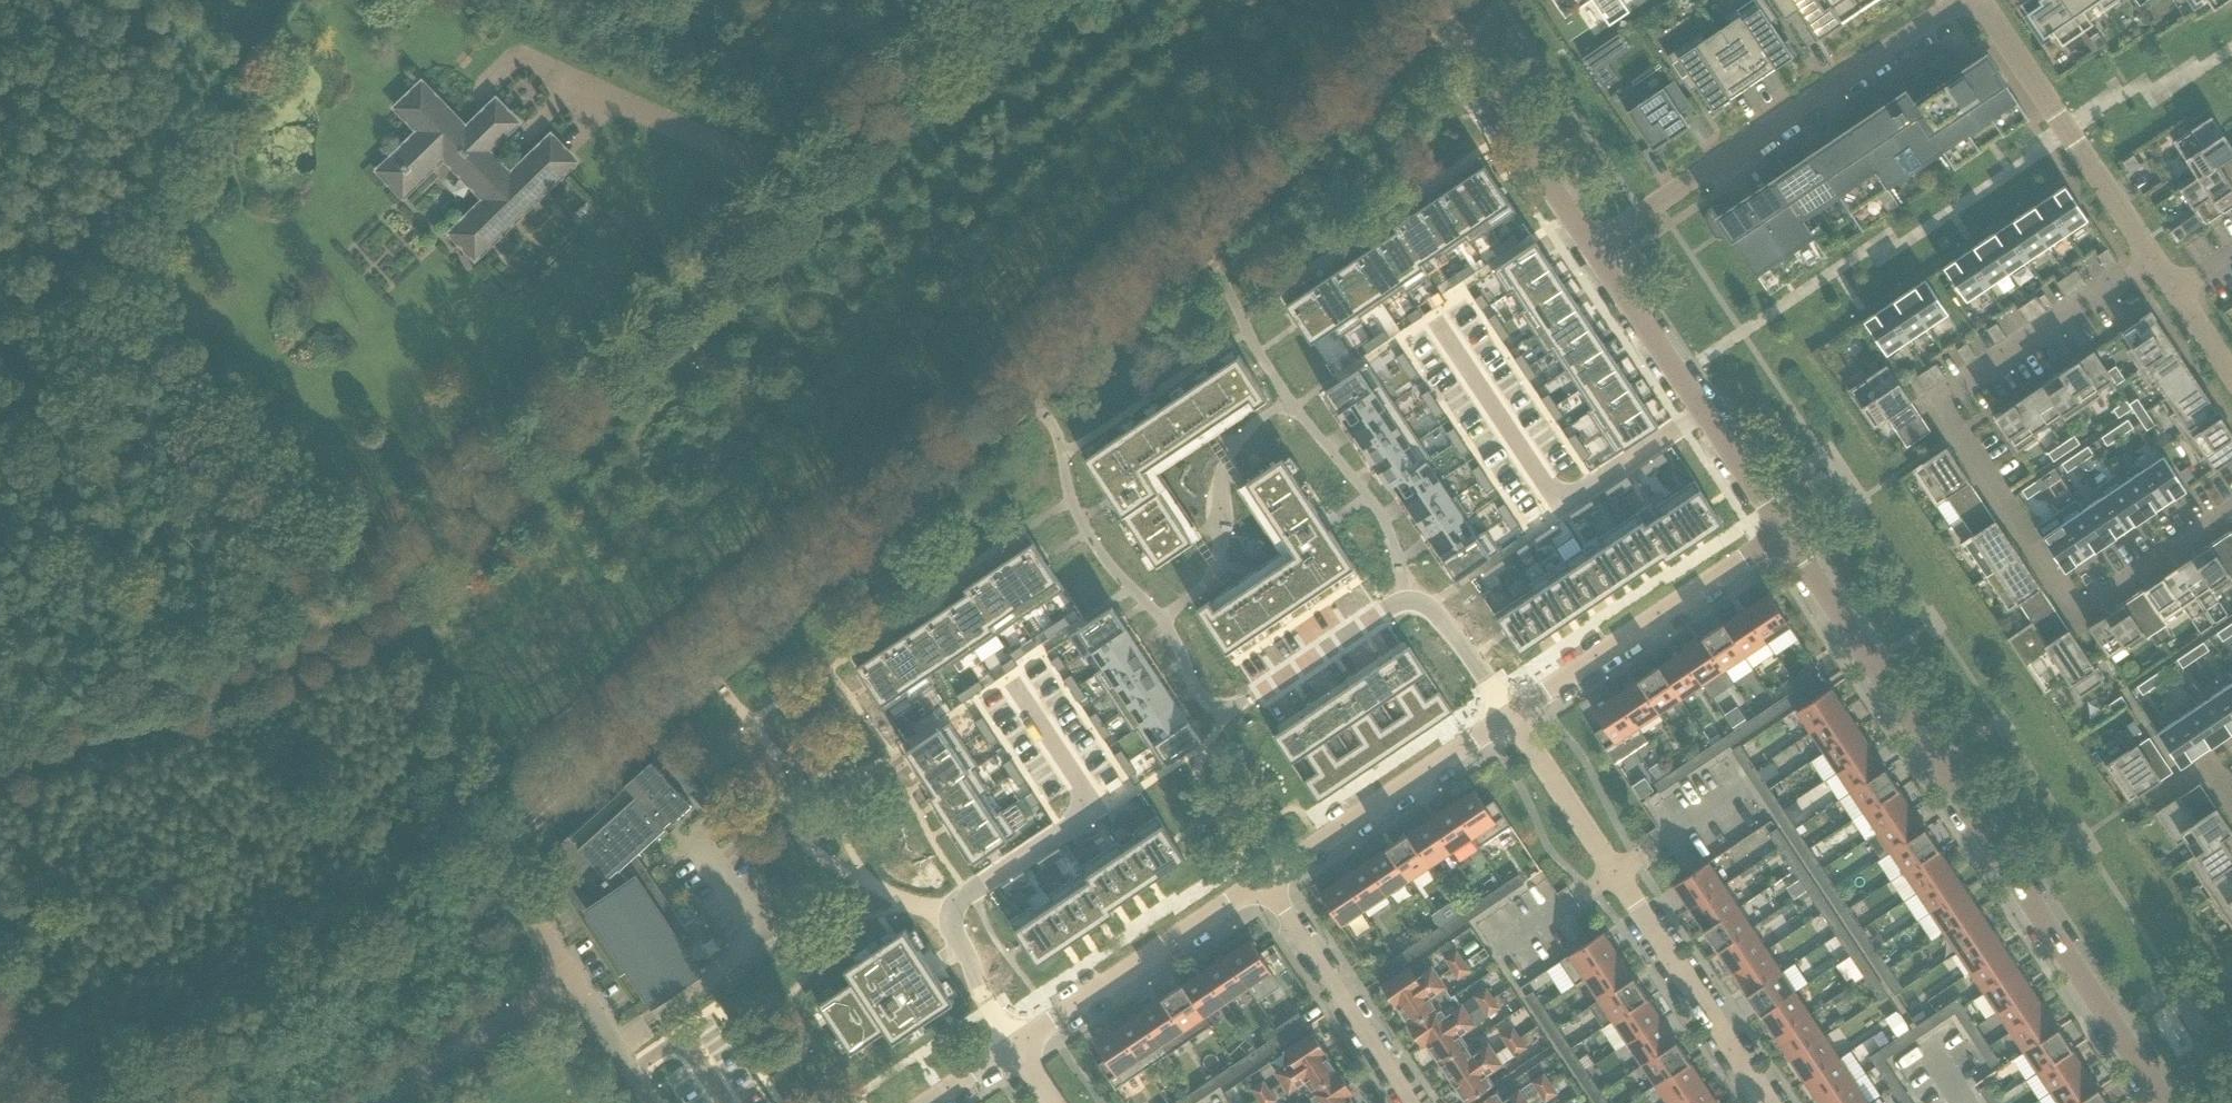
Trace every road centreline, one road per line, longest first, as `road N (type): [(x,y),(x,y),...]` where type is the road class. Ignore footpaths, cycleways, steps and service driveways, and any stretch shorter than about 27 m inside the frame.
road 1 (unclassified): [(982,0),(423,549),(242,674),(0,746)]
road 2 (residential): [(2152,262),(1941,402),(2081,609),(2231,506)]
road 3 (residential): [(2163,1102),(1785,533)]
road 4 (residential): [(1510,716),(1766,1102)]
road 5 (residential): [(1592,249),(1962,0)]
road 6 (unclassified): [(0,381),(223,0)]
road 7 (residential): [(1785,533),(1510,716)]
road 8 (residential): [(1097,809),(970,893),(951,915),(981,993),(1015,1045)]
road 9 (residential): [(1979,0),(2152,262)]
road 10 (residential): [(1264,880),(1015,1045)]
road 11 (residential): [(1510,716),(1264,880)]
road 12 (residential): [(1592,249),(1436,20)]
road 13 (residential): [(1413,1102),(1264,880)]
road 14 (residential): [(565,974),(374,1102)]
road 15 (residential): [(1703,411),(1592,249)]
road 16 (residential): [(1384,611),(1405,601),(1427,606),(1510,716)]
road 17 (residential): [(1560,506),(1703,411)]
road 18 (residential): [(516,835),(502,862),(509,887),(565,974)]
road 19 (residential): [(565,974),(652,1102)]
road 20 (residential): [(1785,533),(1703,411)]

